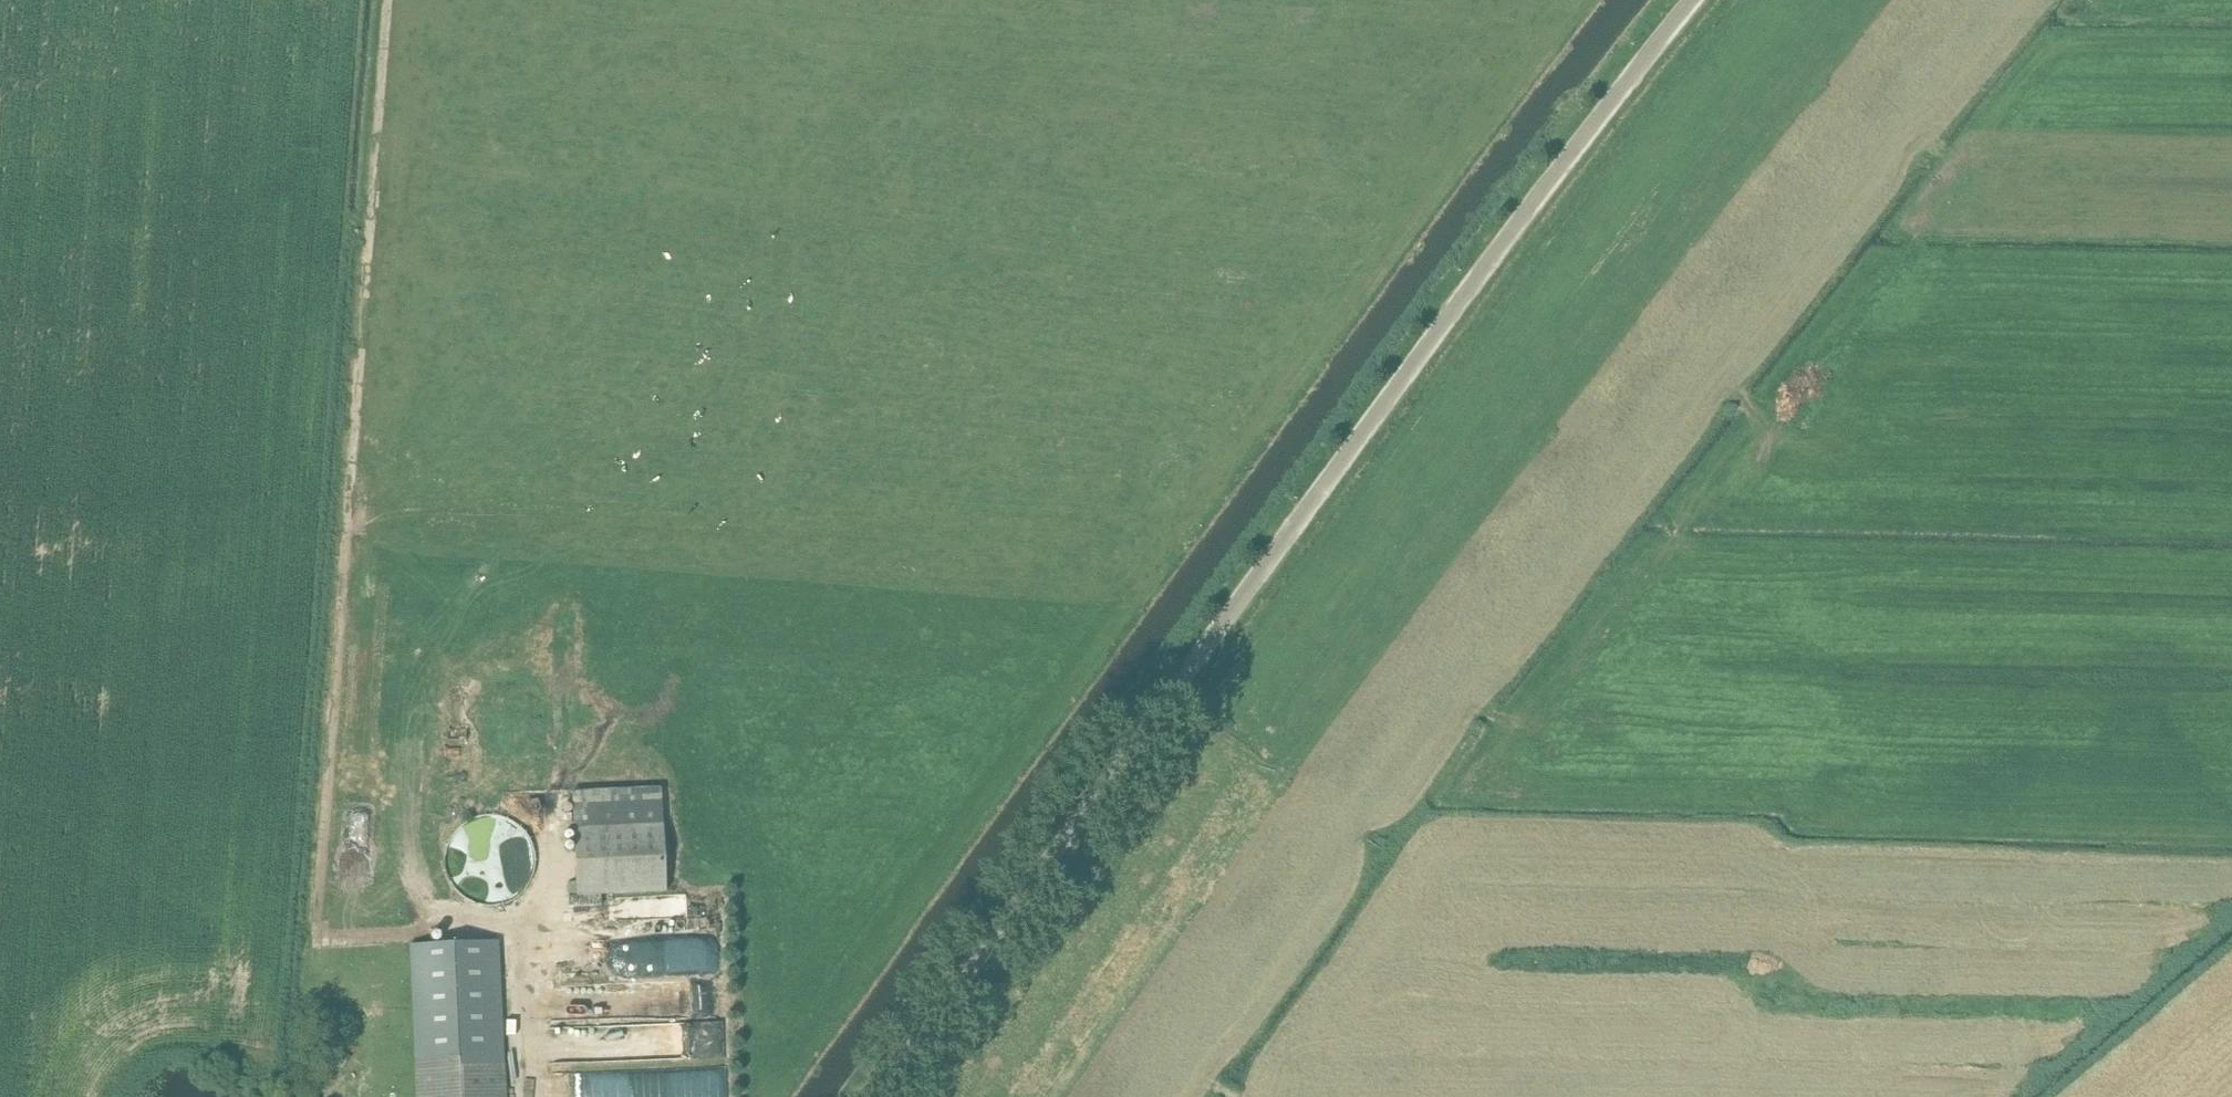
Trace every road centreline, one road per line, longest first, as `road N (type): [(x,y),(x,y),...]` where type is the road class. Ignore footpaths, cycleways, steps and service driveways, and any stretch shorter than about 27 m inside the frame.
road 1 (unclassified): [(868,1096),(1237,582),(1694,0)]

